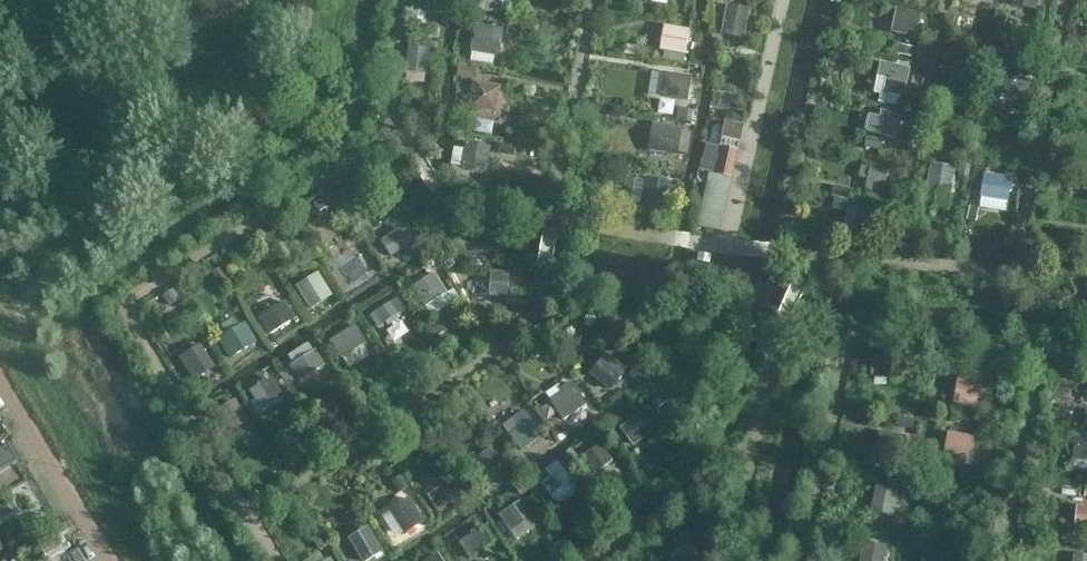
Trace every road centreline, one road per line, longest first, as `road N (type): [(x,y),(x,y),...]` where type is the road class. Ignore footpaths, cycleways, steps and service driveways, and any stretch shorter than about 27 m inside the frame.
road 1 (residential): [(107,560),(0,385)]

